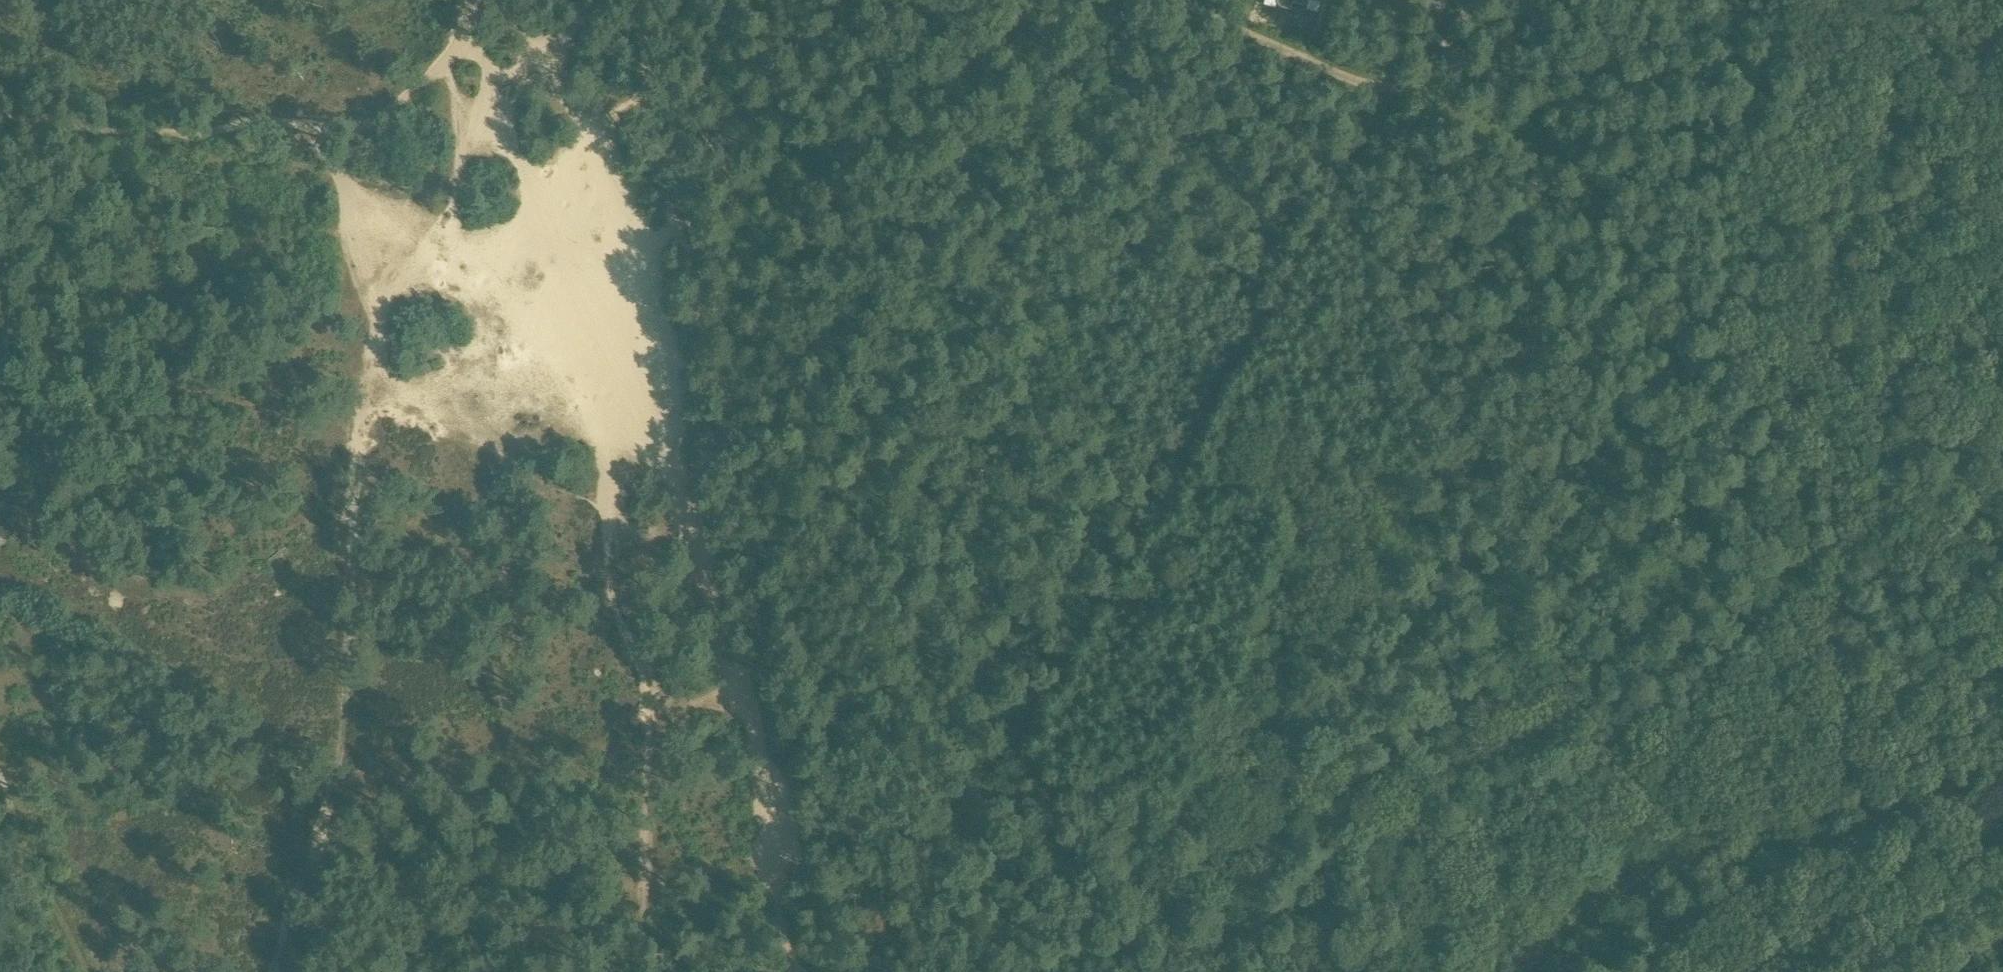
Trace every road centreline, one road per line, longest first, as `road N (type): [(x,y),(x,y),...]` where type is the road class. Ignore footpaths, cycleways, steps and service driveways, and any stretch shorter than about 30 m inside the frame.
road 1 (track): [(899,971),(867,891),(743,461),(647,45),(622,0)]
road 2 (track): [(1401,99),(1189,440),(1042,708),(1016,779),(1027,899),(1052,971)]
road 3 (track): [(469,0),(457,44),(388,120),(281,138),(0,128)]
road 4 (unclassified): [(1880,971),(2002,885)]

